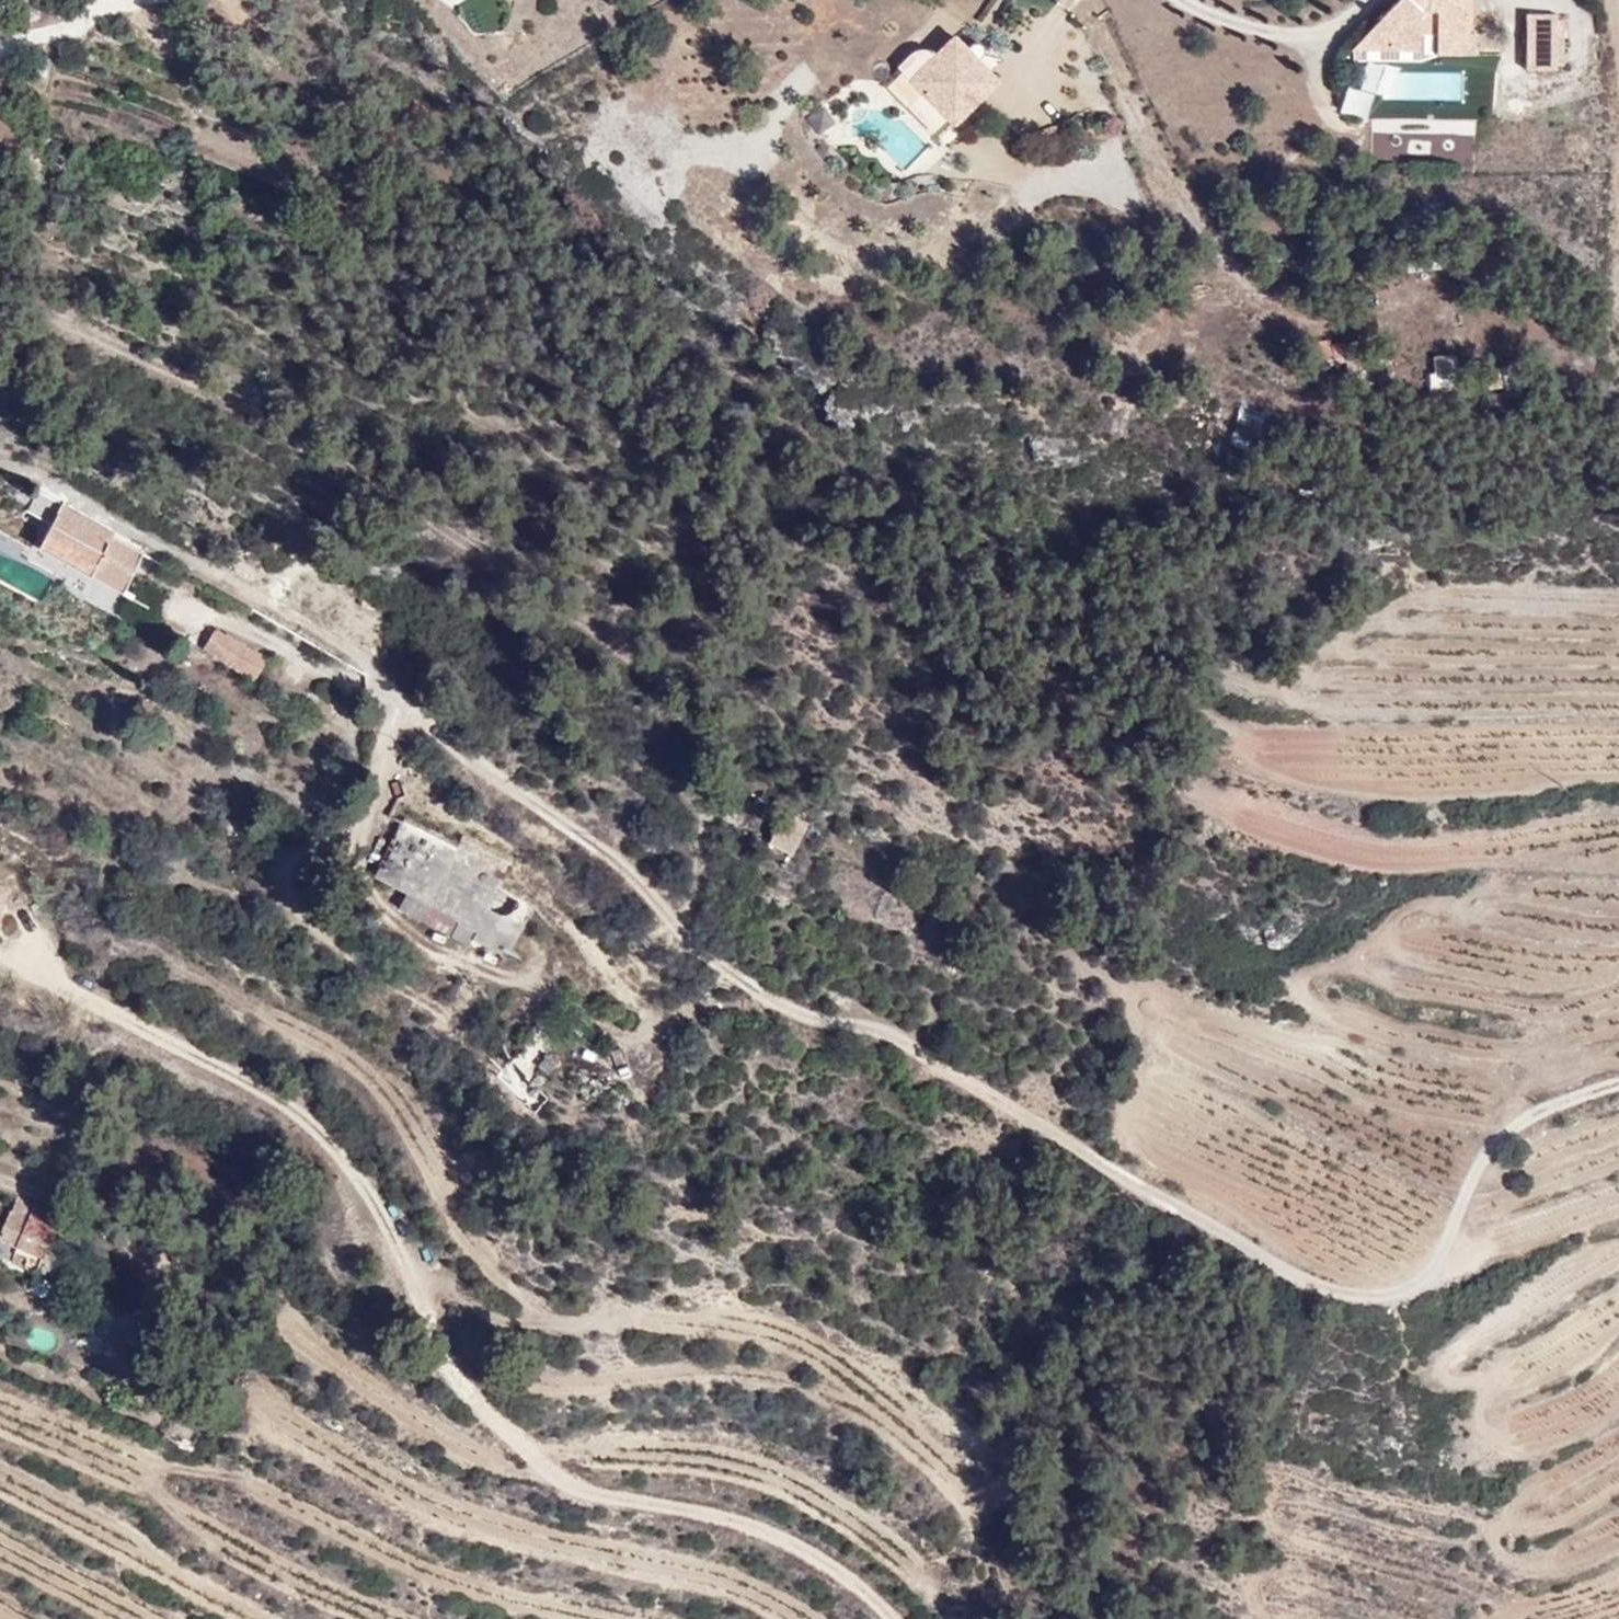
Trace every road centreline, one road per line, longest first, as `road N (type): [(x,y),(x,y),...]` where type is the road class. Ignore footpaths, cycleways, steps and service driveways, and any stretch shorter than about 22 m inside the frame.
road 1 (track): [(896,1618),(769,1533),(614,1497),(545,1466),(460,1388),(345,1156),(226,1070),(49,965)]
road 2 (track): [(398,711),(366,812),(359,860),(371,895)]

